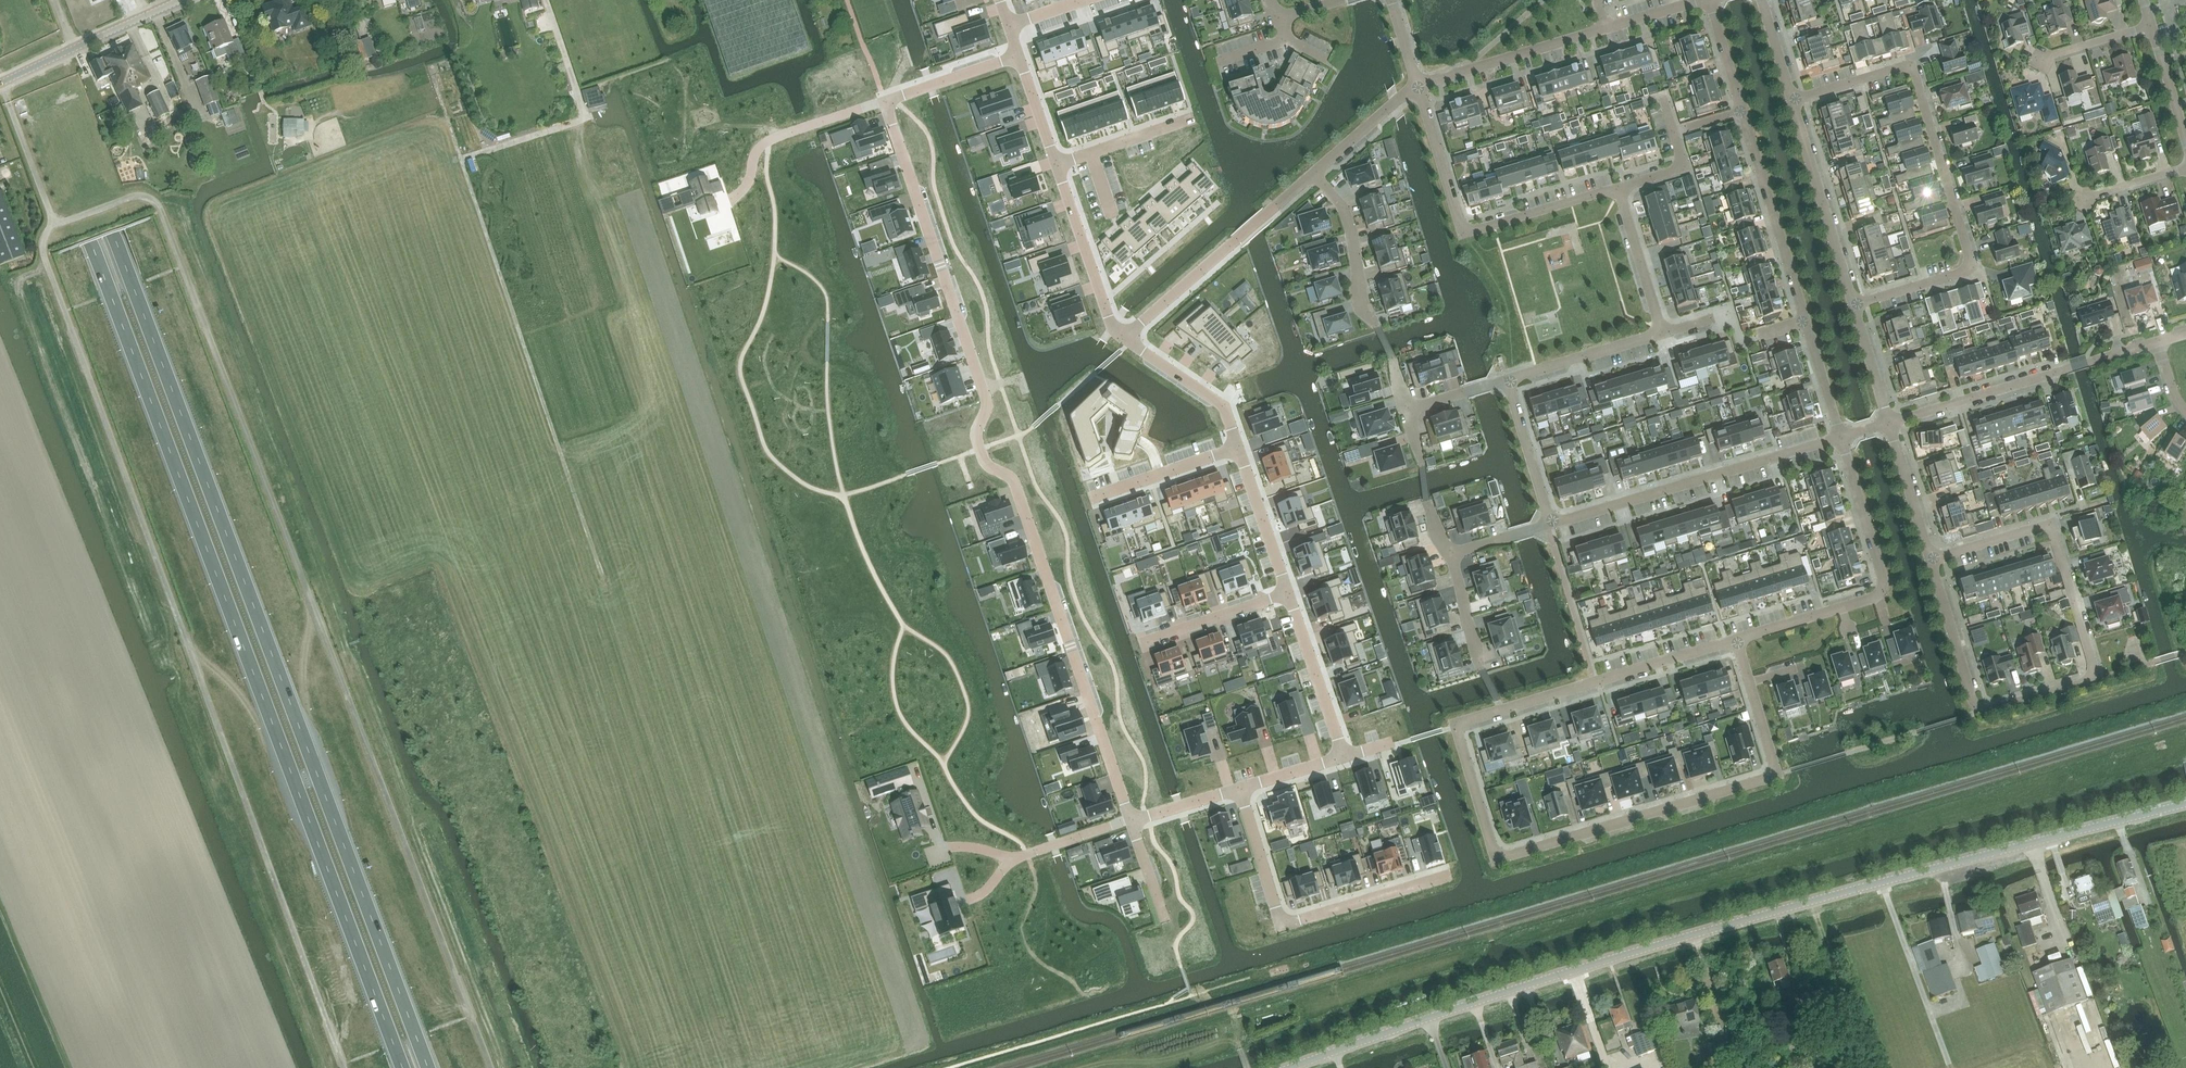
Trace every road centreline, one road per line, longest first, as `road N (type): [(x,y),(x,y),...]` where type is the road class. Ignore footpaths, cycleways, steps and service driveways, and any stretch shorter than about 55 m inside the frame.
road 1 (trunk): [(0,0),(403,1067)]
road 2 (trunk): [(428,1067),(29,0)]
road 3 (tertiary): [(1290,1067),(1707,930),(2185,804)]
road 4 (track): [(546,0),(585,117),(459,158),(605,584),(462,634)]
road 5 (residential): [(1736,638),(1456,726),(1493,849),(1508,855),(1771,775),(1774,764),(1749,682)]
road 6 (residential): [(1132,822),(1017,491),(988,467),(976,442),(984,393),(883,102)]
road 7 (residential): [(1791,99),(1899,67),(1915,76),(1967,265),(1853,304)]
road 8 (residential): [(1930,559),(2037,527),(2054,537),(2092,674),(1991,710),(1979,707)]
road 9 (residential): [(1742,110),(1840,437)]
road 10 (residential): [(1239,788),(1283,923),(1448,875)]
road 11 (residential): [(1840,437),(1883,577),(1880,592),(1736,638)]
road 12 (residential): [(1418,84),(1467,230),(1618,187)]
road 13 (residential): [(1551,524),(1840,437)]
road 14 (track): [(447,120),(215,209)]
road 15 (residential): [(1791,99),(1853,304)]
road 16 (tertiary): [(0,84),(180,0)]
road 17 (residential): [(1418,84),(1604,28)]
road 18 (residential): [(1889,422),(2072,367)]
road 19 (residential): [(1128,340),(1266,214)]
road 20 (residential): [(1288,593),(1344,756)]
road 21 (residential): [(1507,380),(1663,332)]
road 22 (residential): [(1128,340),(1217,402),(1237,448)]
road 23 (residential): [(1930,559),(1979,707)]
road 24 (residential): [(1237,448),(1090,498)]
road 25 (residential): [(1237,448),(1288,593)]
road 26 (residential): [(1103,303),(1217,201)]
road 27 (residential): [(1663,332),(1618,187)]
road 28 (residential): [(1288,593),(1144,641)]
road 29 (residential): [(1551,524),(1507,380)]
road 30 (residential): [(1312,173),(1342,206),(1364,306)]
road 31 (residential): [(1056,166),(1103,303)]
road 32 (residential): [(1889,422),(1930,559)]
road 33 (residential): [(1018,55),(883,102)]
road 34 (residential): [(1056,166),(1191,119)]
road 35 (residential): [(1418,84),(1312,173)]
road 36 (residential): [(1853,304),(1889,422)]
road 37 (residential): [(1450,554),(1481,670)]
road 38 (residential): [(2151,26),(2185,141)]

